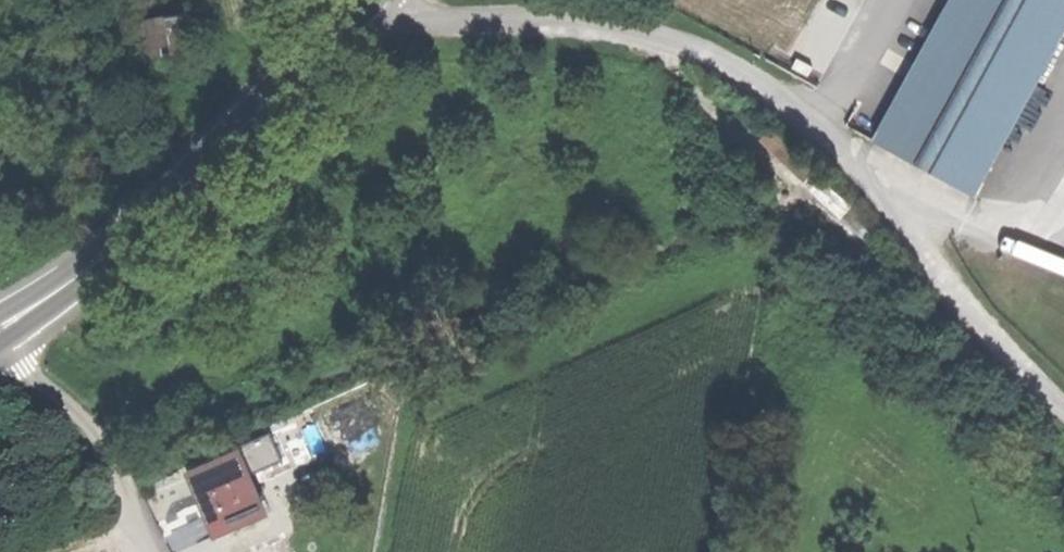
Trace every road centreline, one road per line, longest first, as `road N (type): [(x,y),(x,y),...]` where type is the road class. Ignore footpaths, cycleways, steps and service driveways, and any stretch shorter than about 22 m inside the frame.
road 1 (unclassified): [(390,0),(443,18),(590,22),(718,58),(841,148),(987,333),(1063,411)]
road 2 (secondary): [(361,0),(169,194),(9,326)]
road 3 (track): [(137,521),(87,415),(9,326)]

